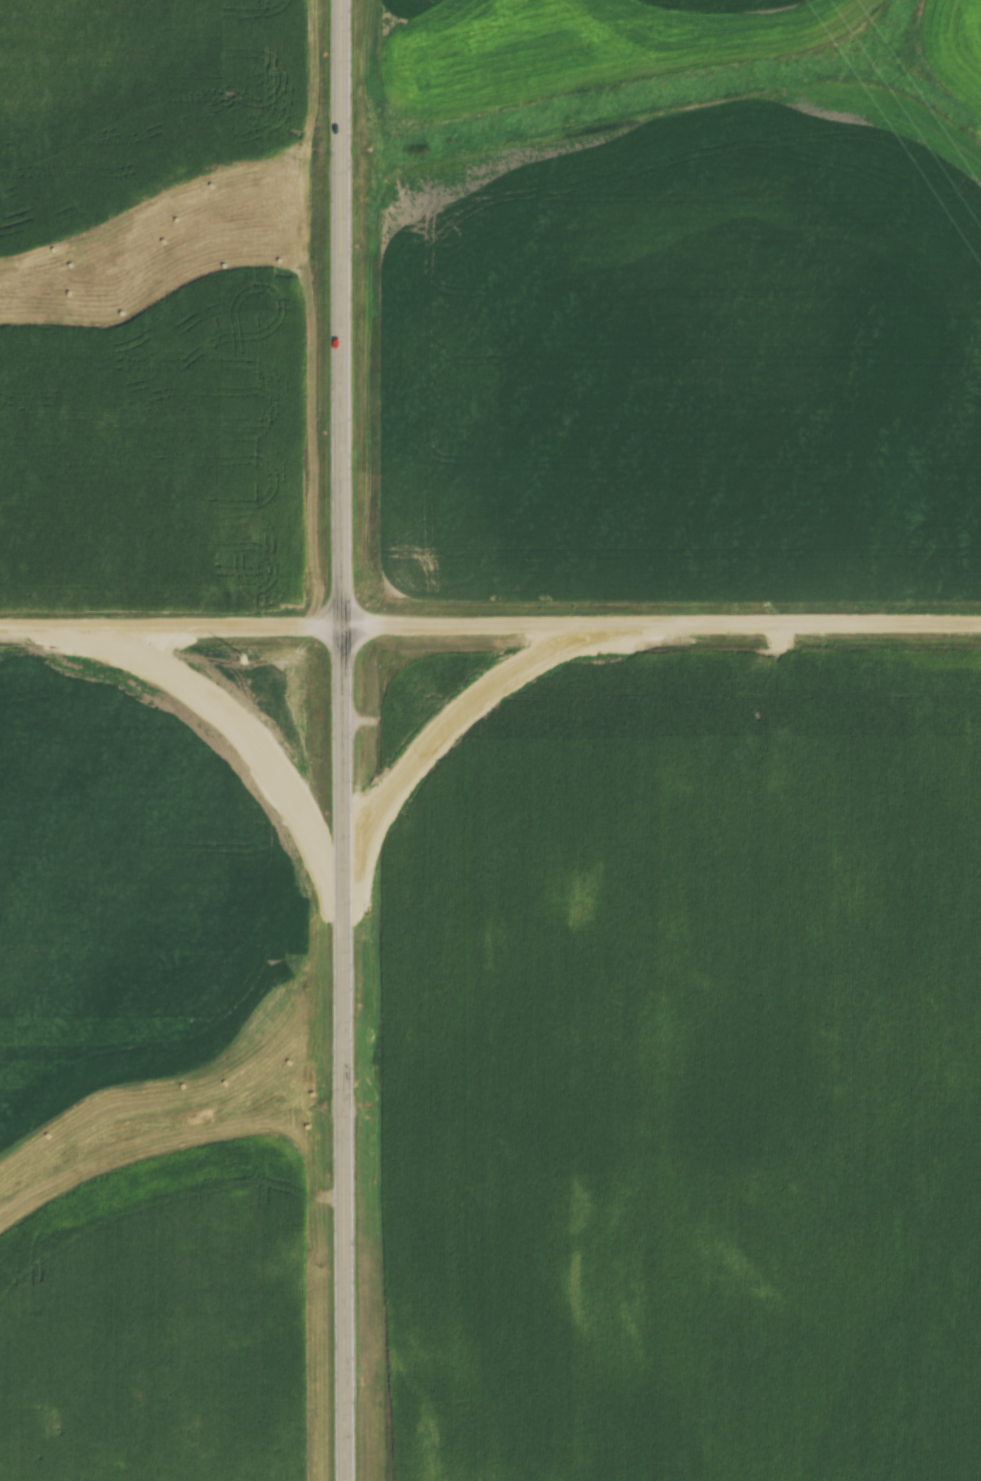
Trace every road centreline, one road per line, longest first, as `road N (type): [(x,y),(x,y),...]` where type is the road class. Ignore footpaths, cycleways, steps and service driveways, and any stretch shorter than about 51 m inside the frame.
road 1 (secondary): [(382,1480),(385,0)]
road 2 (residential): [(0,624),(980,619)]

